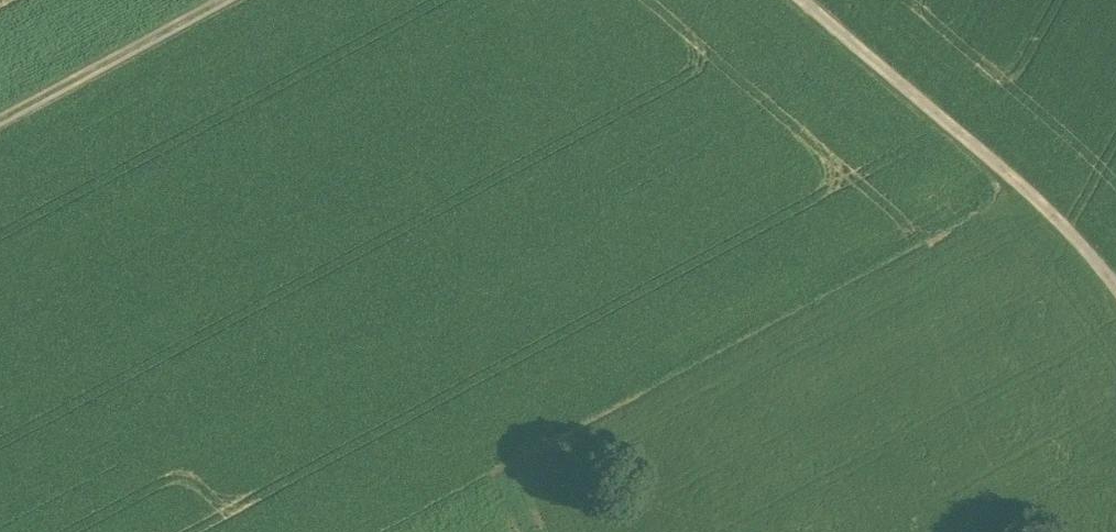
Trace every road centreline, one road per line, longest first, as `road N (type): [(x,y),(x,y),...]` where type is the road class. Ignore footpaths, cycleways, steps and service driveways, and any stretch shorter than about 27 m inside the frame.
road 1 (track): [(809,0),(1038,199),(1115,283)]
road 2 (track): [(226,0),(0,120)]

